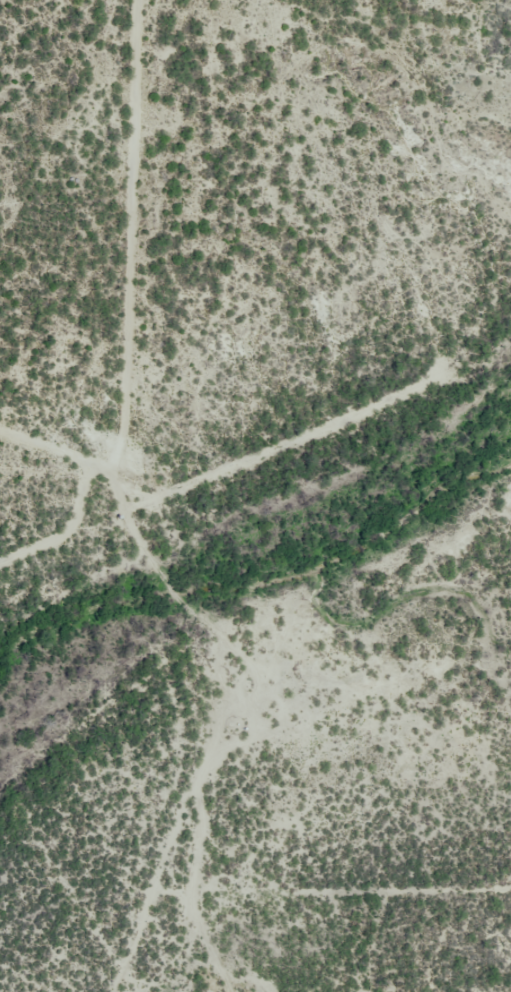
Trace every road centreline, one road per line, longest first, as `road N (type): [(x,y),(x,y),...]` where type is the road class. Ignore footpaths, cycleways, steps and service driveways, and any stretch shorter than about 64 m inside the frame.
road 1 (residential): [(145,497),(117,439),(98,233),(117,180),(115,0)]
road 2 (residential): [(227,741),(131,991)]

